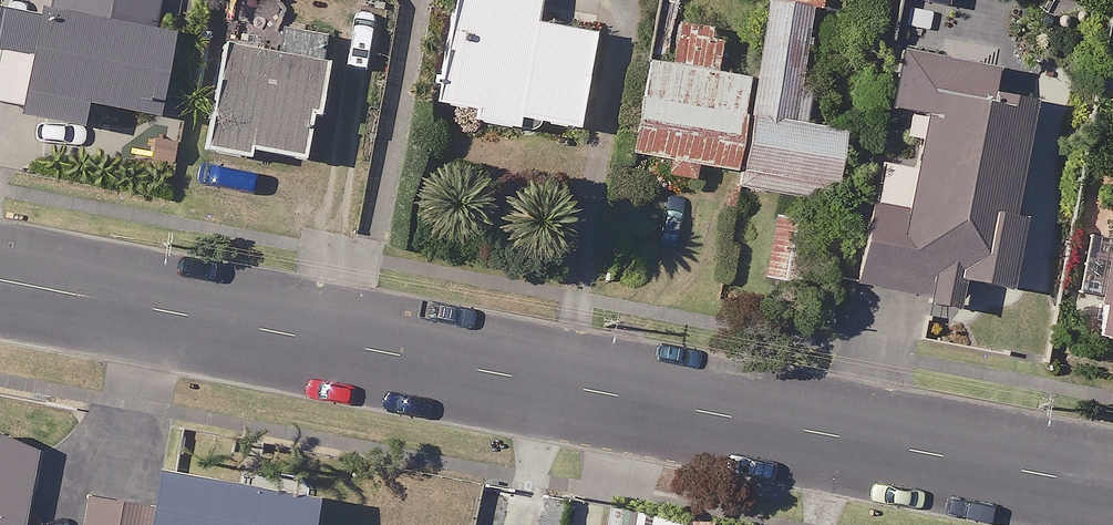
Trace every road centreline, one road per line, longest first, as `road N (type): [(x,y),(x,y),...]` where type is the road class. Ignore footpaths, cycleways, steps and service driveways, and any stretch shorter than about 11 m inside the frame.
road 1 (residential): [(0,280),(1112,489)]

